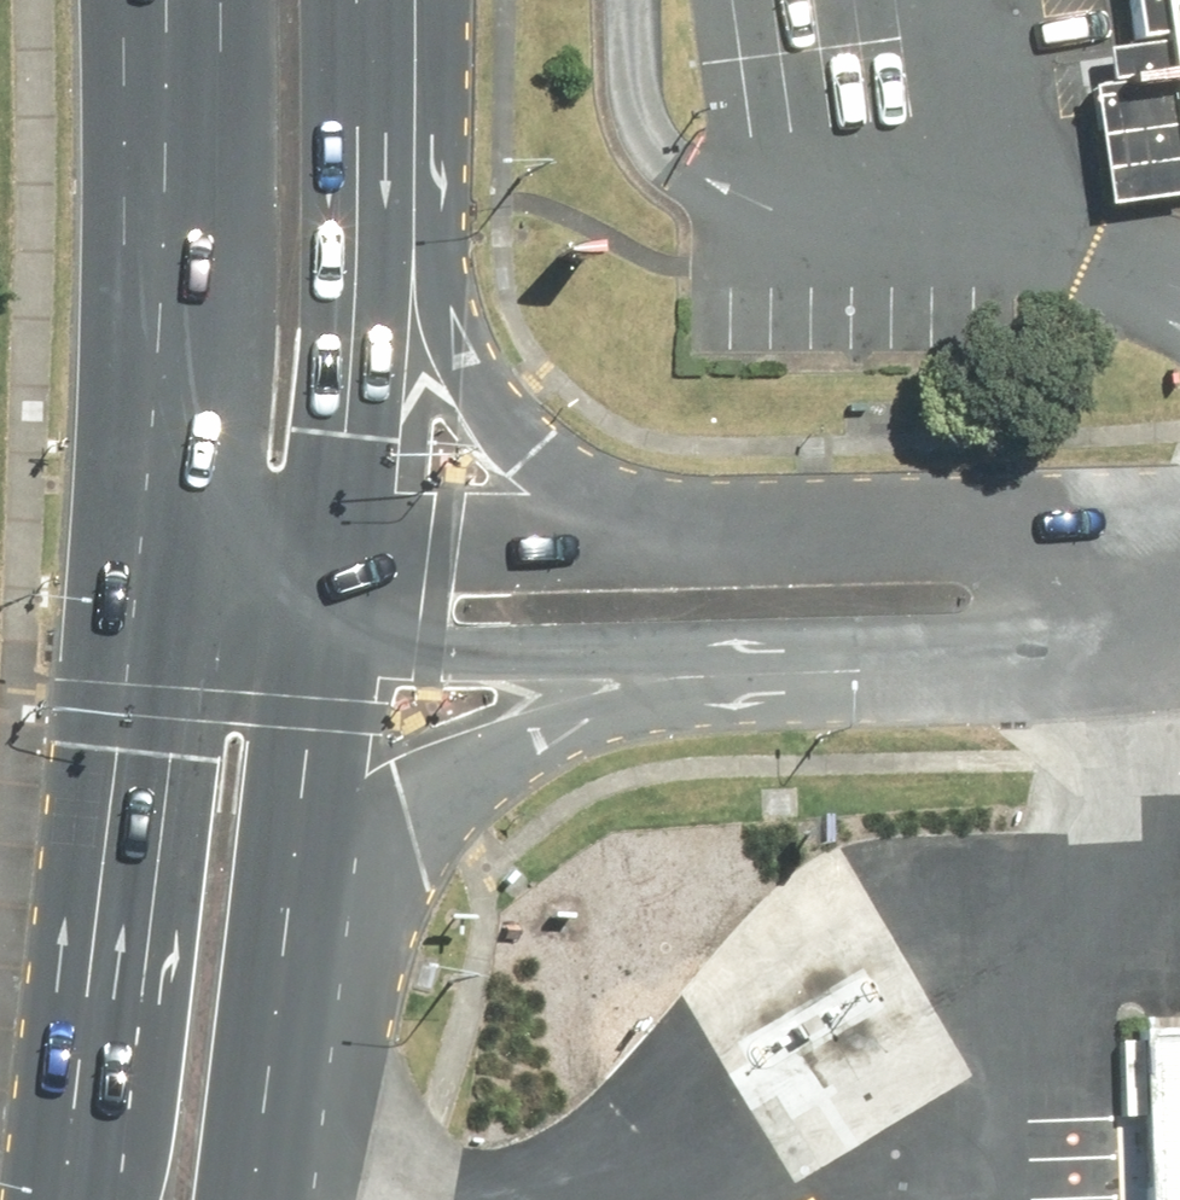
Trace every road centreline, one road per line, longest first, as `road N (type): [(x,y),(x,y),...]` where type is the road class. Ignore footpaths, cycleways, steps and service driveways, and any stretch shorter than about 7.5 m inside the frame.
road 1 (primary): [(814,642),(602,718),(494,770),(406,831),(276,1028)]
road 2 (primary): [(354,94),(464,359),(518,442),(574,490),(669,526),(756,546)]
road 3 (primary): [(84,1199),(130,637)]
road 4 (primary): [(141,525),(161,275),(162,0)]
road 5 (unclassified): [(814,642),(436,653),(319,646)]
road 6 (primary): [(354,94),(326,536)]
road 7 (unclassified): [(326,536),(551,555),(756,546)]
road 8 (unclassified): [(756,546),(1008,541),(1085,566),(1146,597)]
road 9 (primary): [(319,646),(276,1028)]
road 10 (unclassified): [(1146,597),(1084,627),(1018,636),(814,642)]
road 11 (unclassified): [(319,646),(130,637)]
road 12 (unclassified): [(141,525),(326,536)]
road 13 (primary): [(276,1028),(254,1199)]

